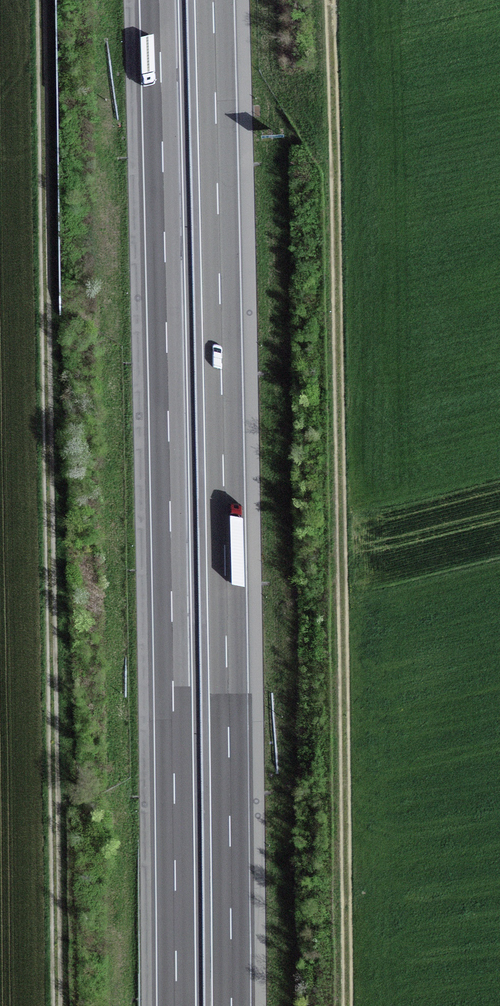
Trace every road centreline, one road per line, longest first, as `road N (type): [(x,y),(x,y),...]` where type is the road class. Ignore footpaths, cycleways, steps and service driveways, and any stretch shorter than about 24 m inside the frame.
road 1 (motorway): [(231,1005),(213,0)]
road 2 (track): [(330,0),(347,1005)]
road 3 (motorway): [(159,0),(176,1005)]

